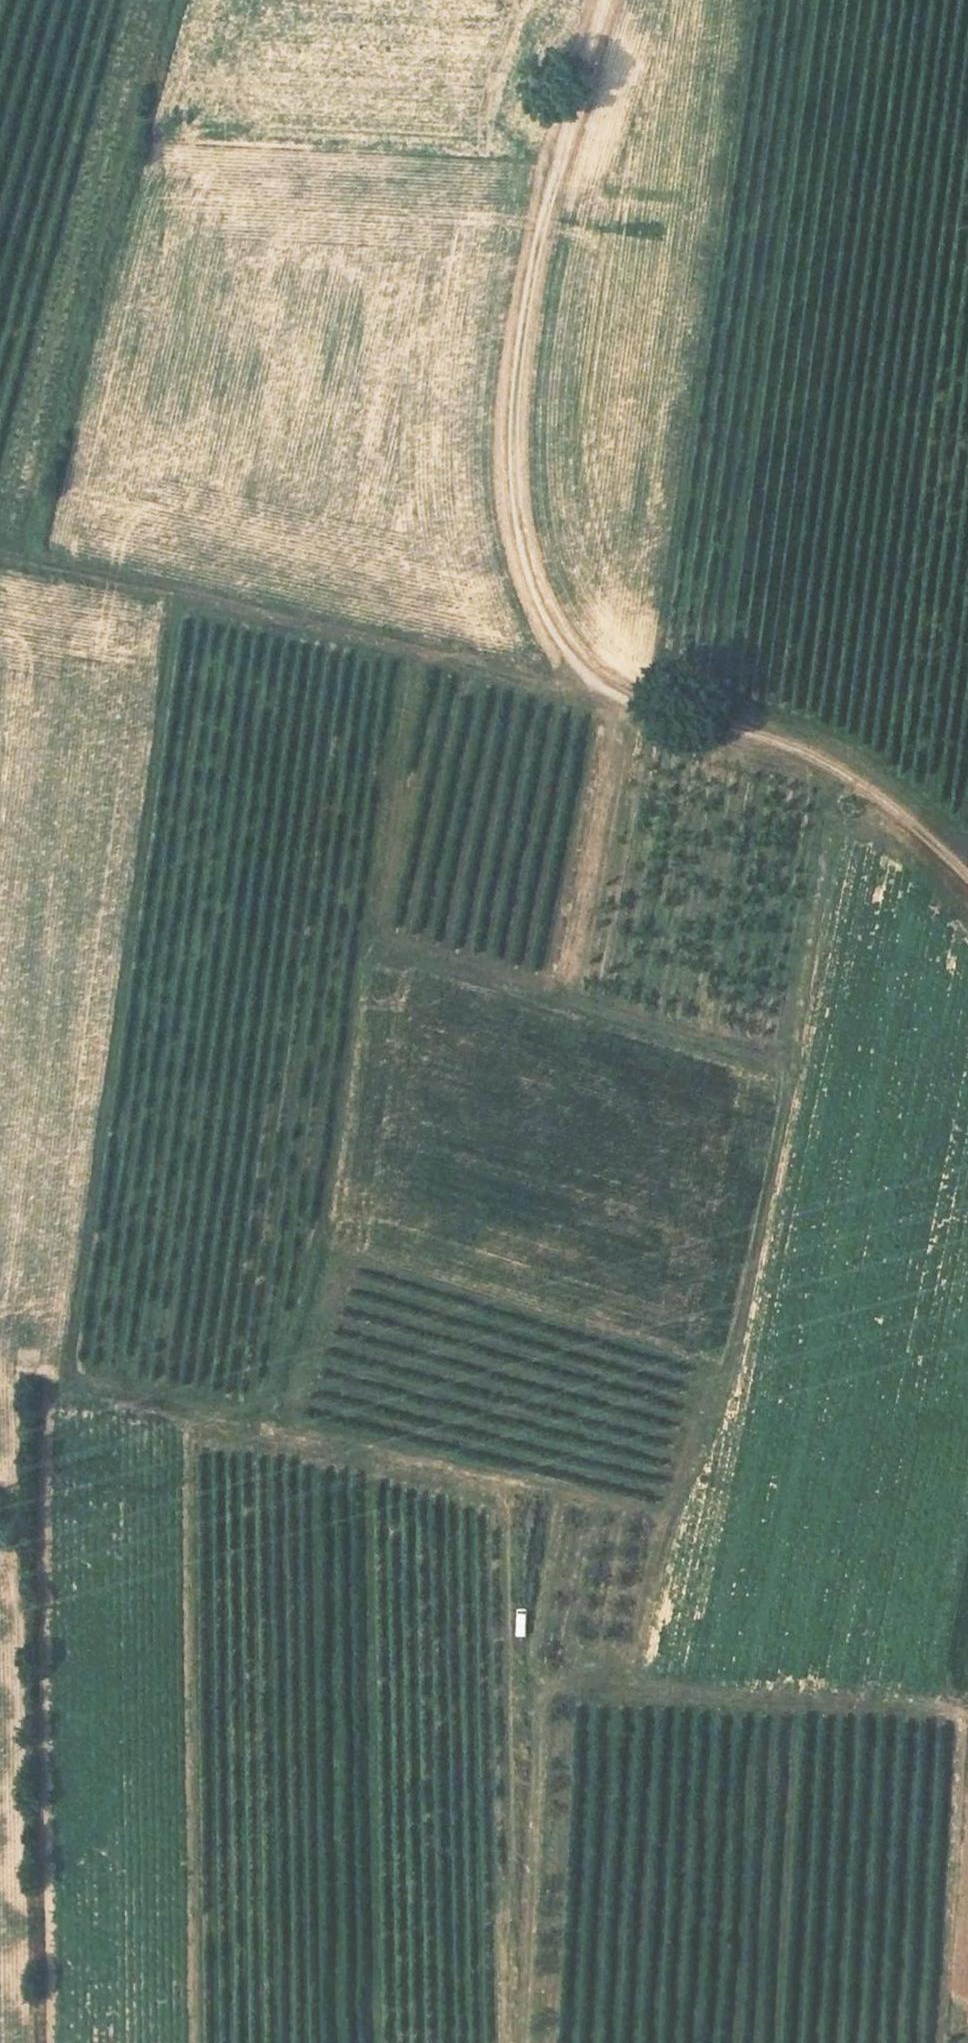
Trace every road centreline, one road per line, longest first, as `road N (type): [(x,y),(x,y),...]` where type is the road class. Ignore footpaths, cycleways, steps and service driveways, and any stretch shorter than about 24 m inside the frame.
road 1 (track): [(967,878),(915,827),(794,749),(605,690),(563,644),(536,592),(513,440),(516,370),(533,268),(603,0)]
road 2 (track): [(0,549),(605,690)]

